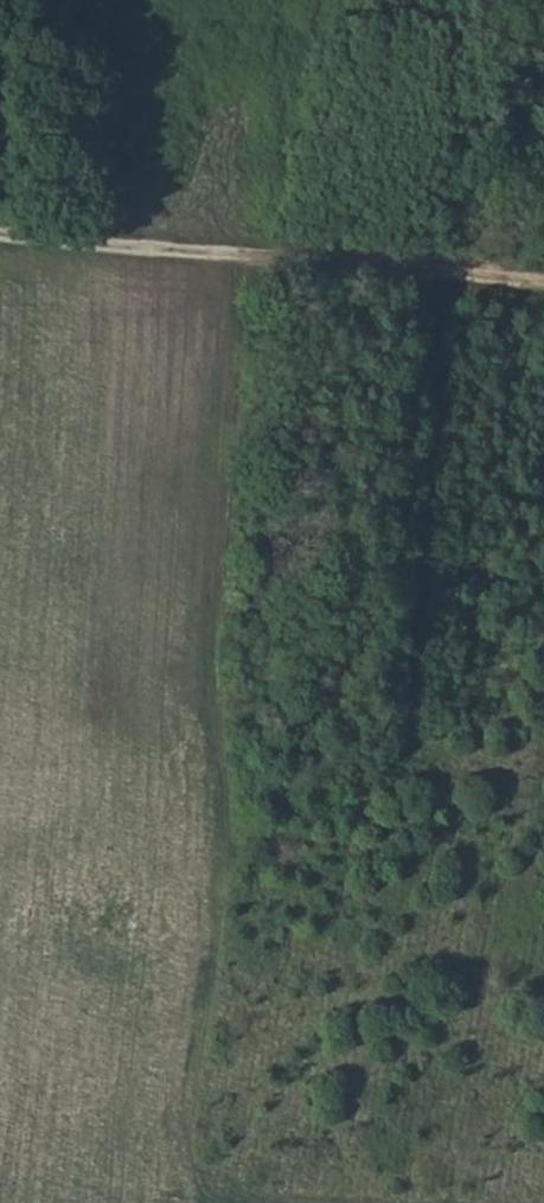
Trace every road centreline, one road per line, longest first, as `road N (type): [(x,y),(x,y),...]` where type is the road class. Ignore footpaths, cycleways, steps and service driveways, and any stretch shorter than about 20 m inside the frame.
road 1 (track): [(543,283),(0,236)]

